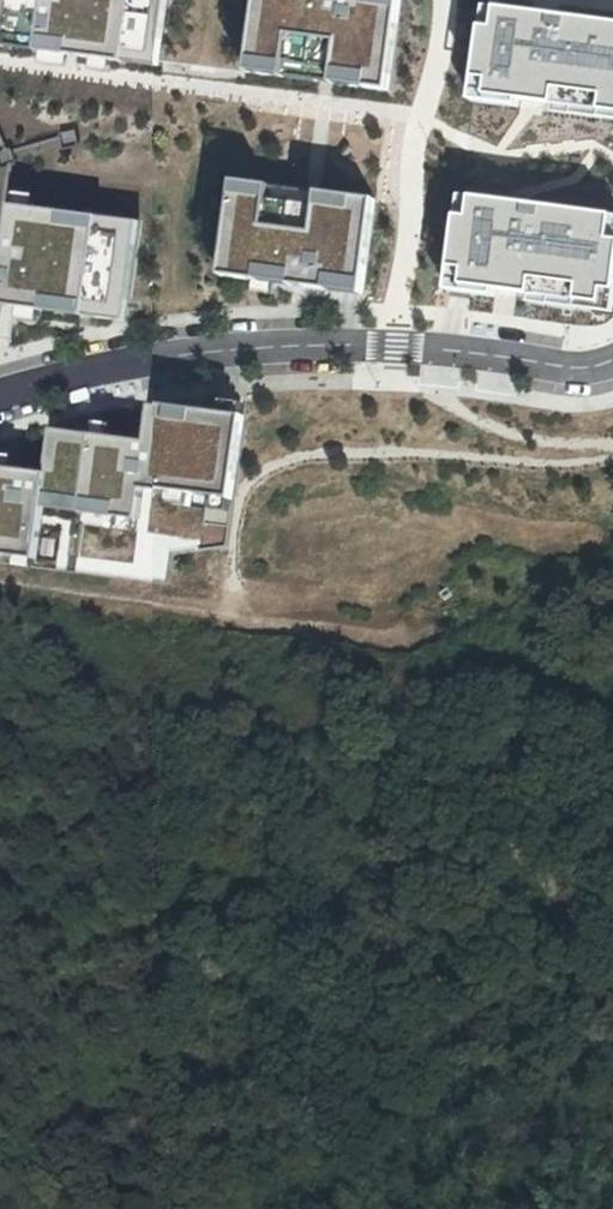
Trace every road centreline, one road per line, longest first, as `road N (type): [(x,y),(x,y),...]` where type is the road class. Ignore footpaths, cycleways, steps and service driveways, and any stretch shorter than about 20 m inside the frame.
road 1 (residential): [(0,394),(150,358),(271,347),(366,343),(586,364),(612,353)]

